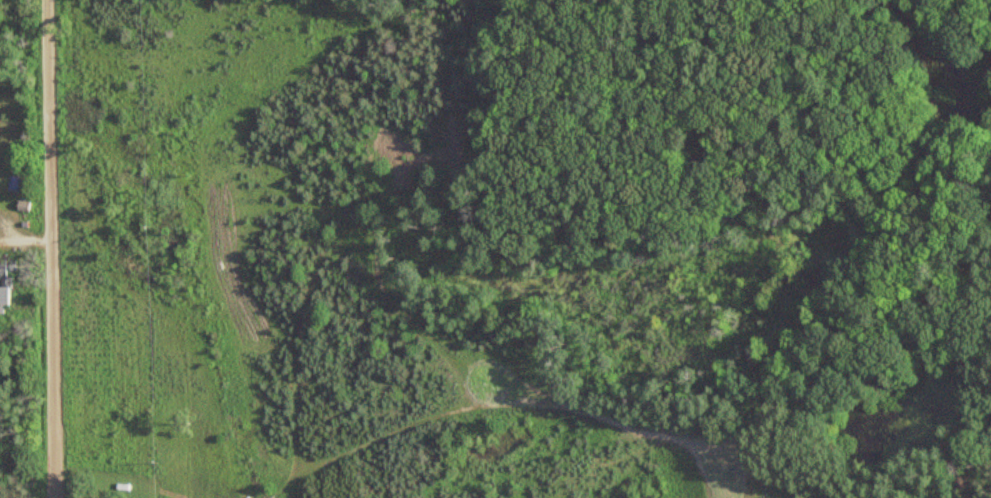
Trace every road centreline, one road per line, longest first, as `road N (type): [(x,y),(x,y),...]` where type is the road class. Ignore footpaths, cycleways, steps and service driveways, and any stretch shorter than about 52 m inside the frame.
road 1 (residential): [(51,497),(47,0)]

